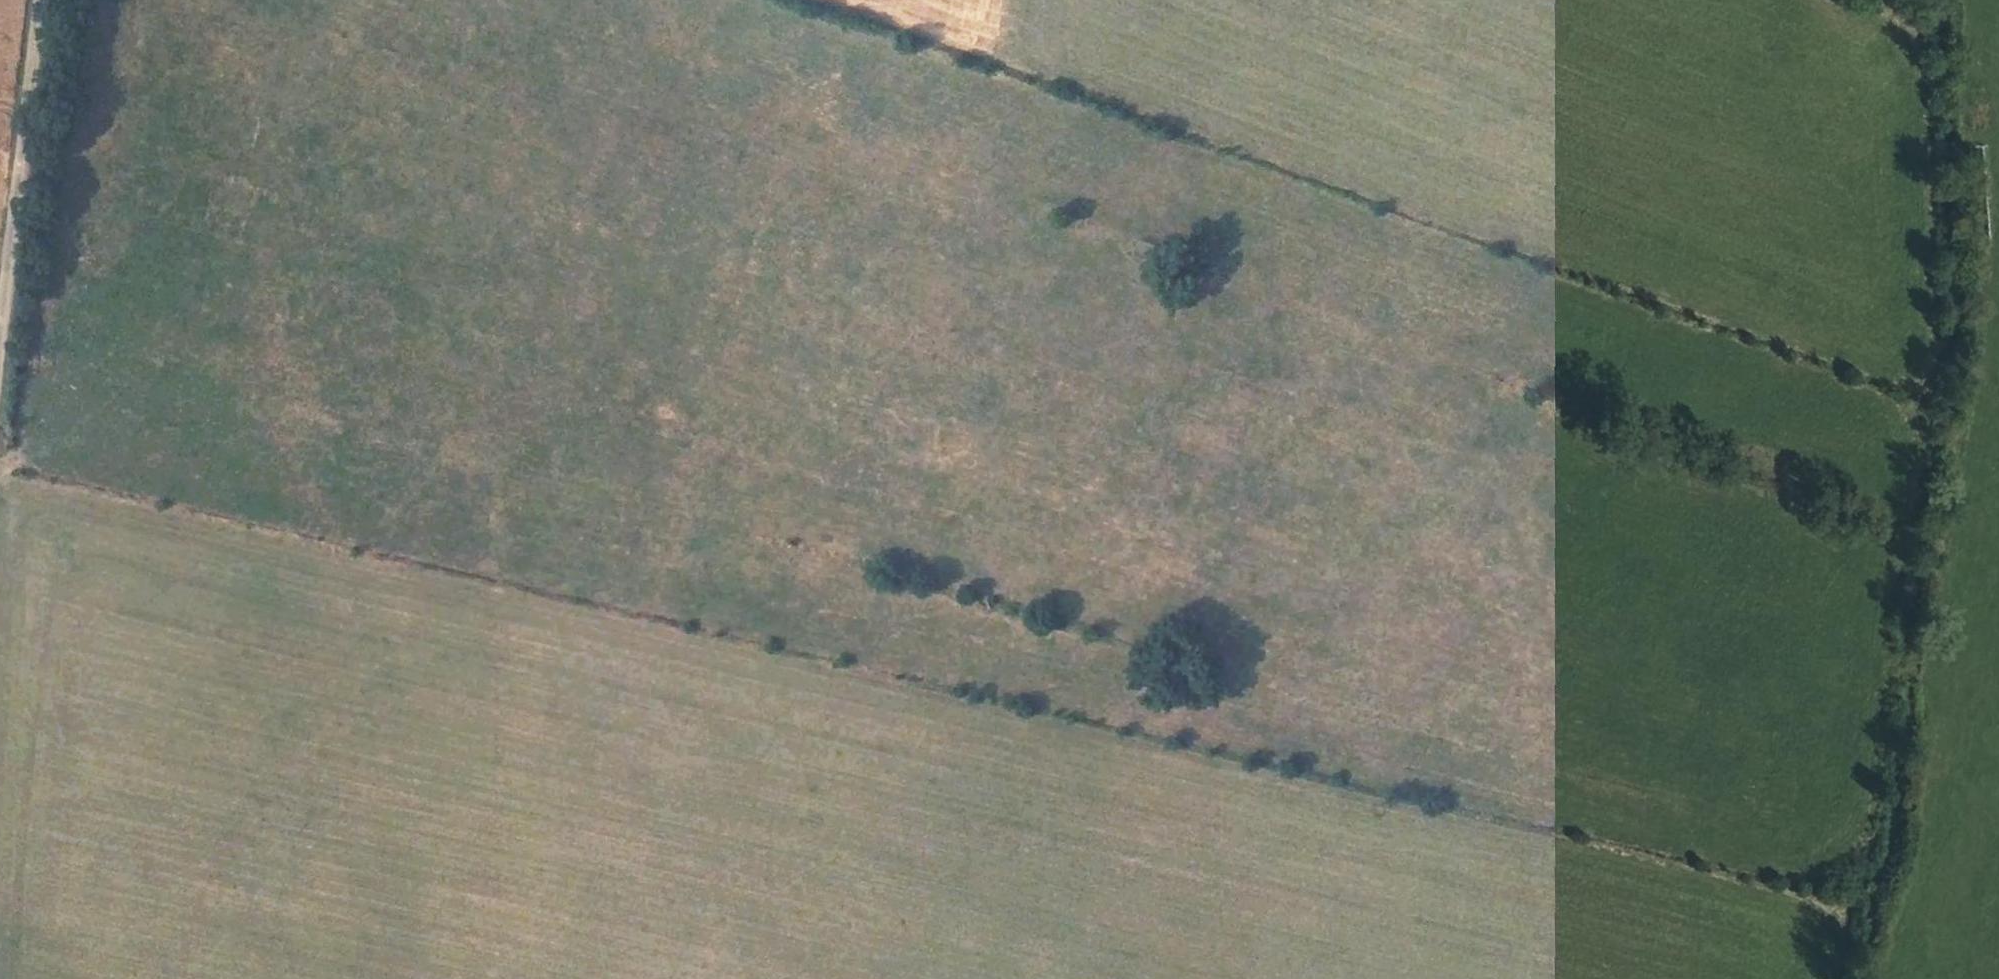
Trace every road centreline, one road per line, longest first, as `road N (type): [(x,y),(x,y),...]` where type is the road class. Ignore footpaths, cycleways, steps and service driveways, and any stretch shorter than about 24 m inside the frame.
road 1 (unclassified): [(0,363),(44,0)]

